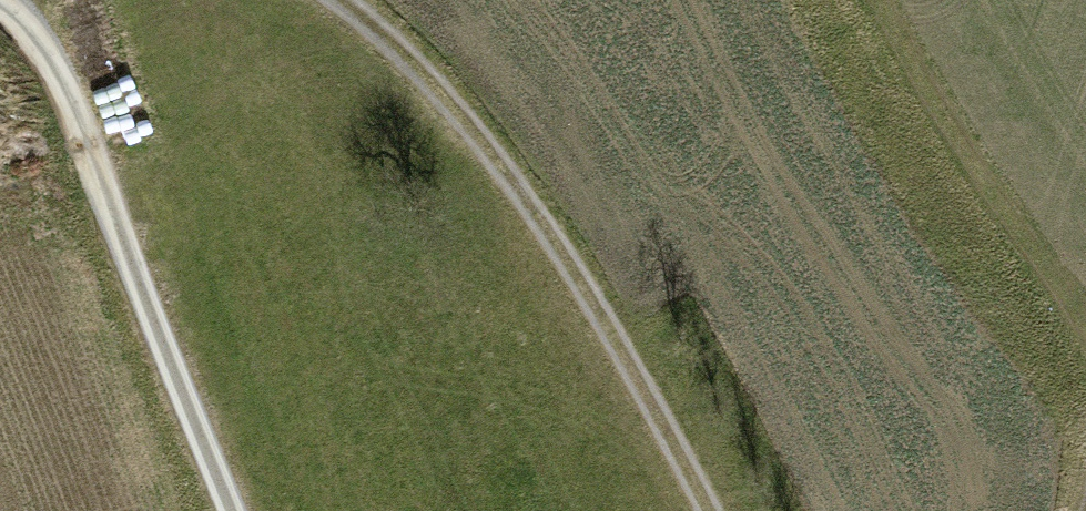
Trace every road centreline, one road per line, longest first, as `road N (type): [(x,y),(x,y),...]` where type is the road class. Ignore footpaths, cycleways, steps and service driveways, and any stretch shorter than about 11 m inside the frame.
road 1 (track): [(329,0),(365,21),(524,196),(708,510)]
road 2 (track): [(16,0),(51,67),(228,510)]
road 3 (track): [(1085,333),(888,0)]

